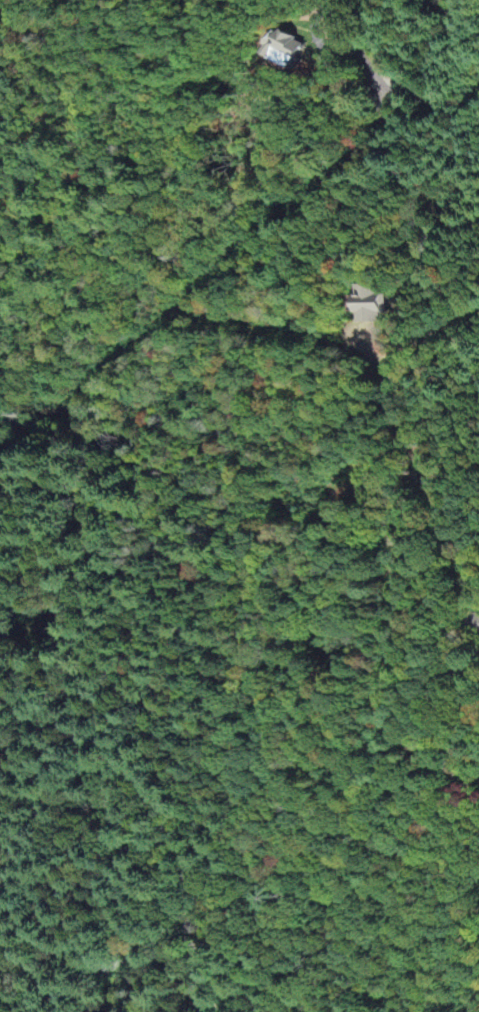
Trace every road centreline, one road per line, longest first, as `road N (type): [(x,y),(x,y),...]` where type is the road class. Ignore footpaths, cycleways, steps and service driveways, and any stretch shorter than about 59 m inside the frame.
road 1 (residential): [(478,776),(433,762),(395,707),(397,556),(447,410)]

